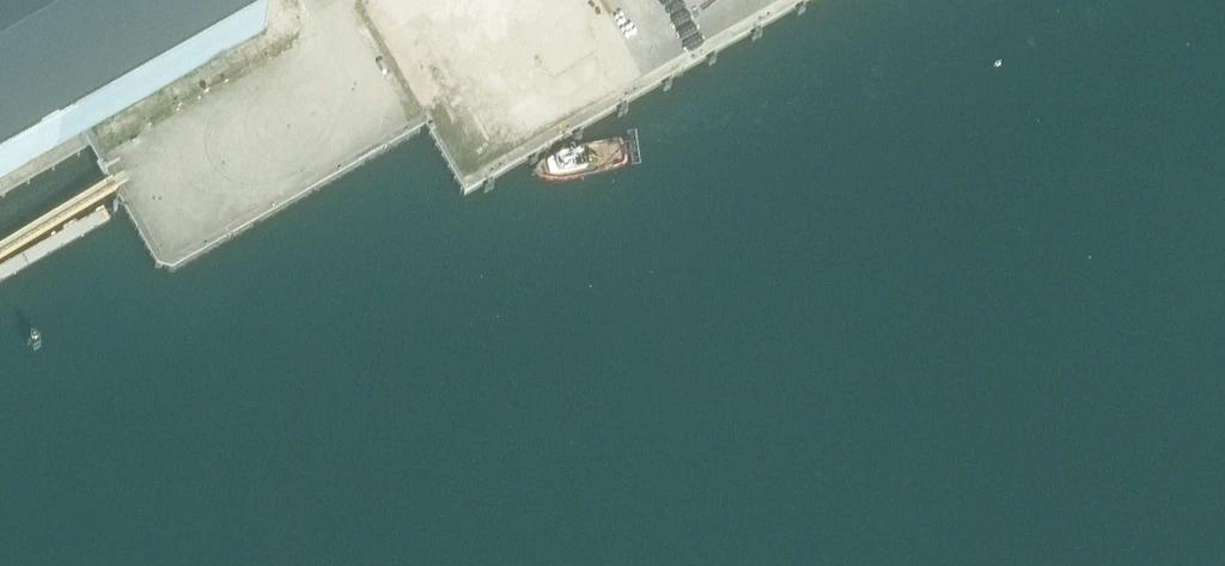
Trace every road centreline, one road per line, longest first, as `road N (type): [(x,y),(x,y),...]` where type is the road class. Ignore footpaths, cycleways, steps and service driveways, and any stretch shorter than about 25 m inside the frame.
road 1 (unclassified): [(318,0),(371,94),(145,220)]

